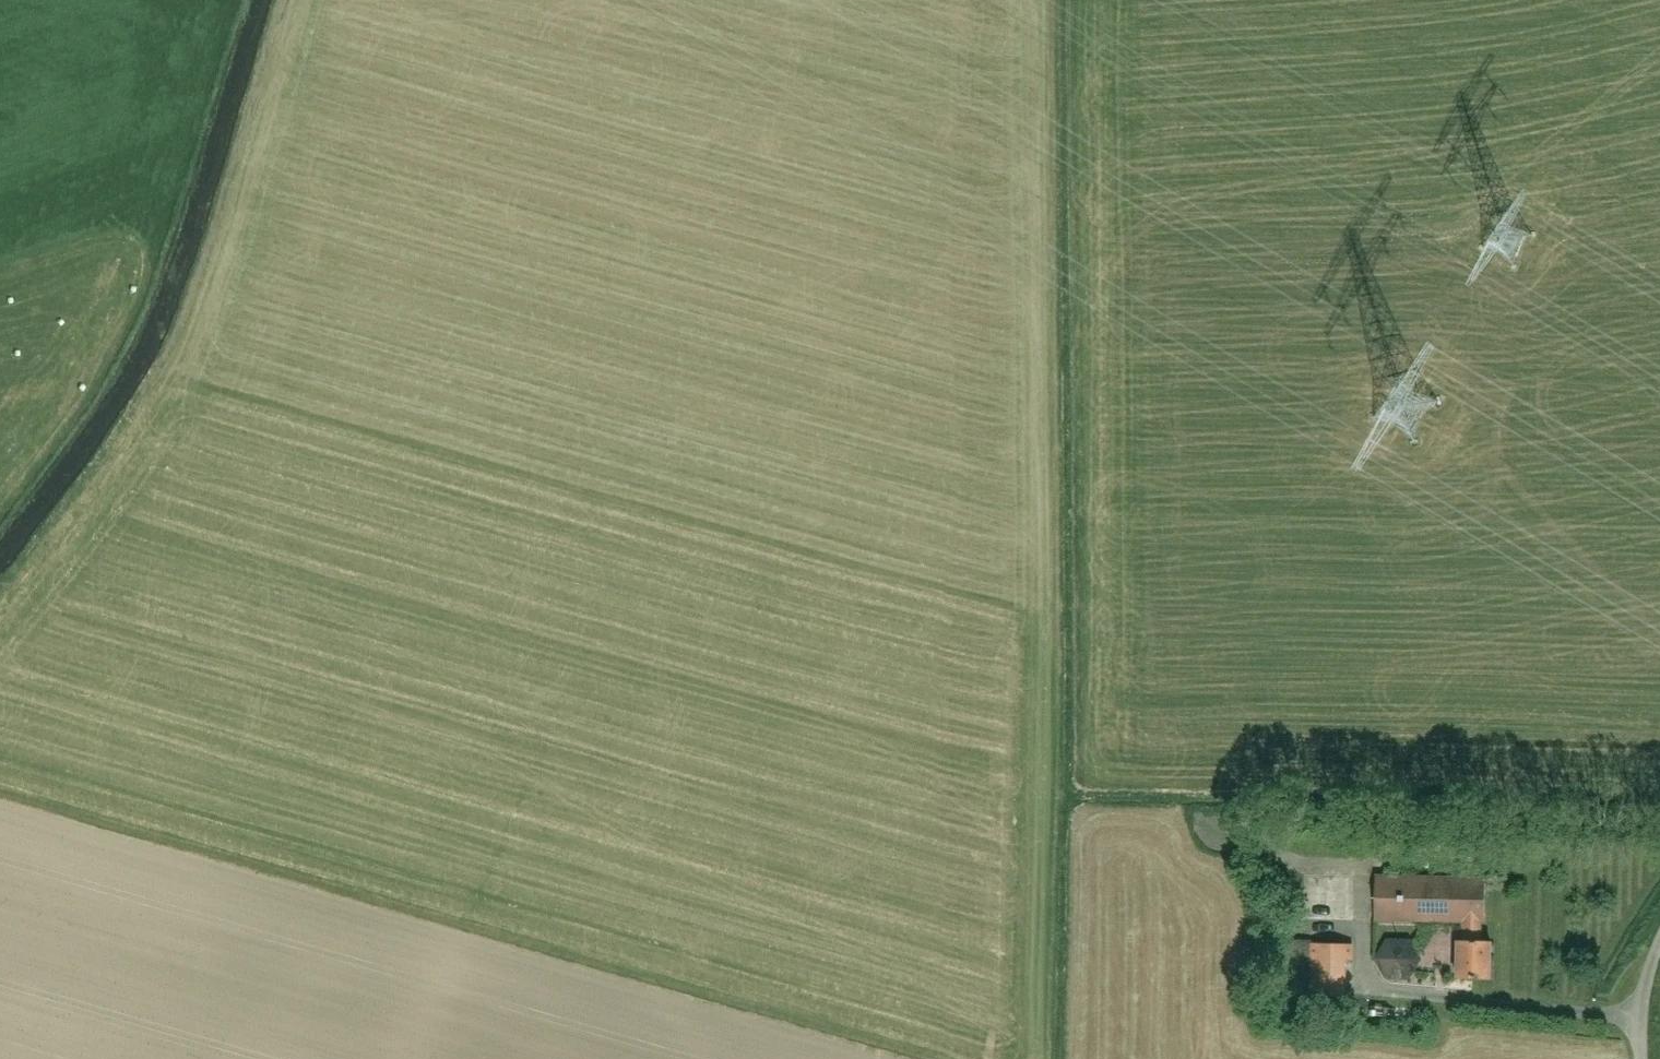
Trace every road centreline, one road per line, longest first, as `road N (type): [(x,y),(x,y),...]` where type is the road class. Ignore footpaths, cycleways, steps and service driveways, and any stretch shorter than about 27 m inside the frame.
road 1 (unclassified): [(1638,1058),(1638,1015),(1659,939)]

